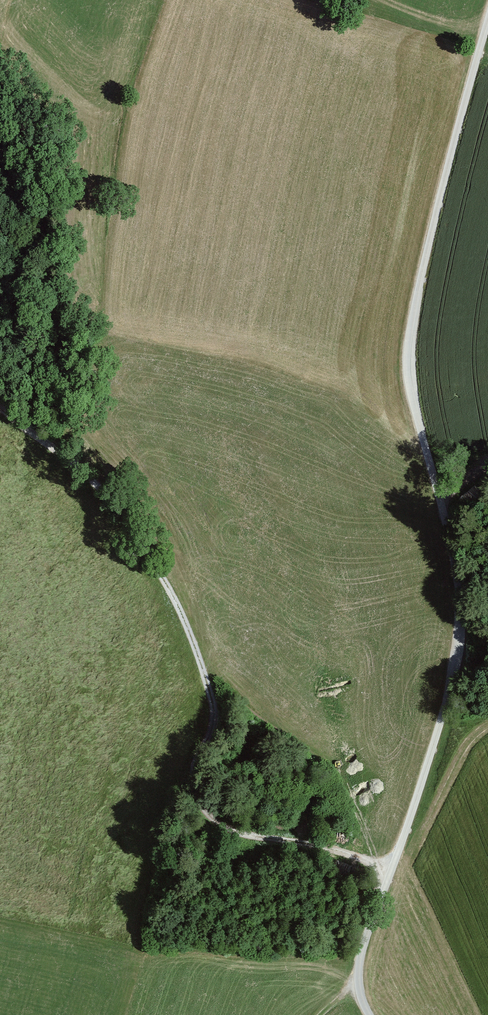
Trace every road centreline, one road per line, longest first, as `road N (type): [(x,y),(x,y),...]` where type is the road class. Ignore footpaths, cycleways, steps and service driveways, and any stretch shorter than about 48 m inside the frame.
road 1 (unclassified): [(371,1014),(360,982),(462,656),(463,579),(411,385),(411,338),(487,35)]
road 2 (track): [(395,866),(320,845),(216,833),(200,804),(205,699),(188,623),(122,513),(63,451),(0,407)]

